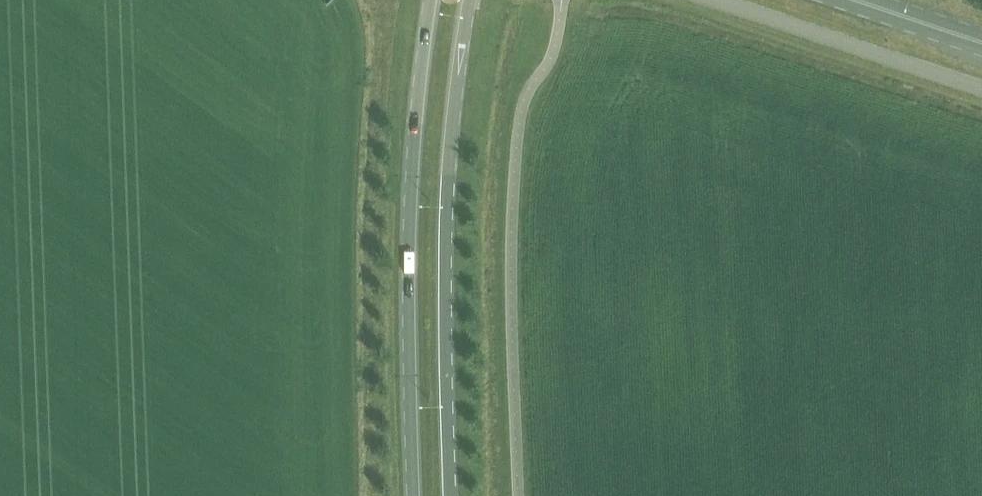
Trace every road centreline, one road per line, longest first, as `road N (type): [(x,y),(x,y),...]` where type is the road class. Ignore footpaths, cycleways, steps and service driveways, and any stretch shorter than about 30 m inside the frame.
road 1 (primary): [(450,495),(447,188),(470,0)]
road 2 (primary): [(431,0),(414,135),(414,495)]
road 3 (unclassified): [(981,91),(708,0)]
road 4 (primary): [(981,44),(855,0)]

